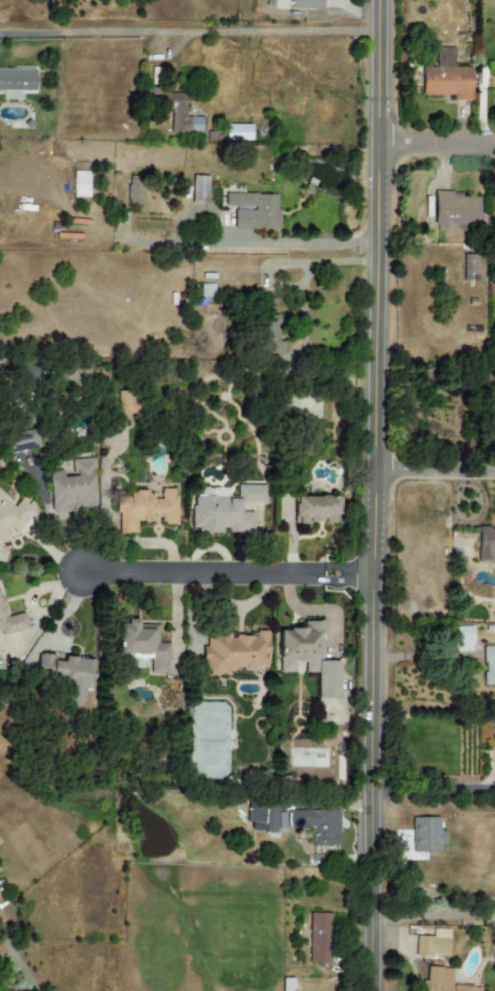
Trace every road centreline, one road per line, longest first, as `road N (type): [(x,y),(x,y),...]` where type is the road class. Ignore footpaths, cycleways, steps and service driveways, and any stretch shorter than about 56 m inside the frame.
road 1 (tertiary): [(379,0),(374,990)]
road 2 (residential): [(377,560),(85,557)]

